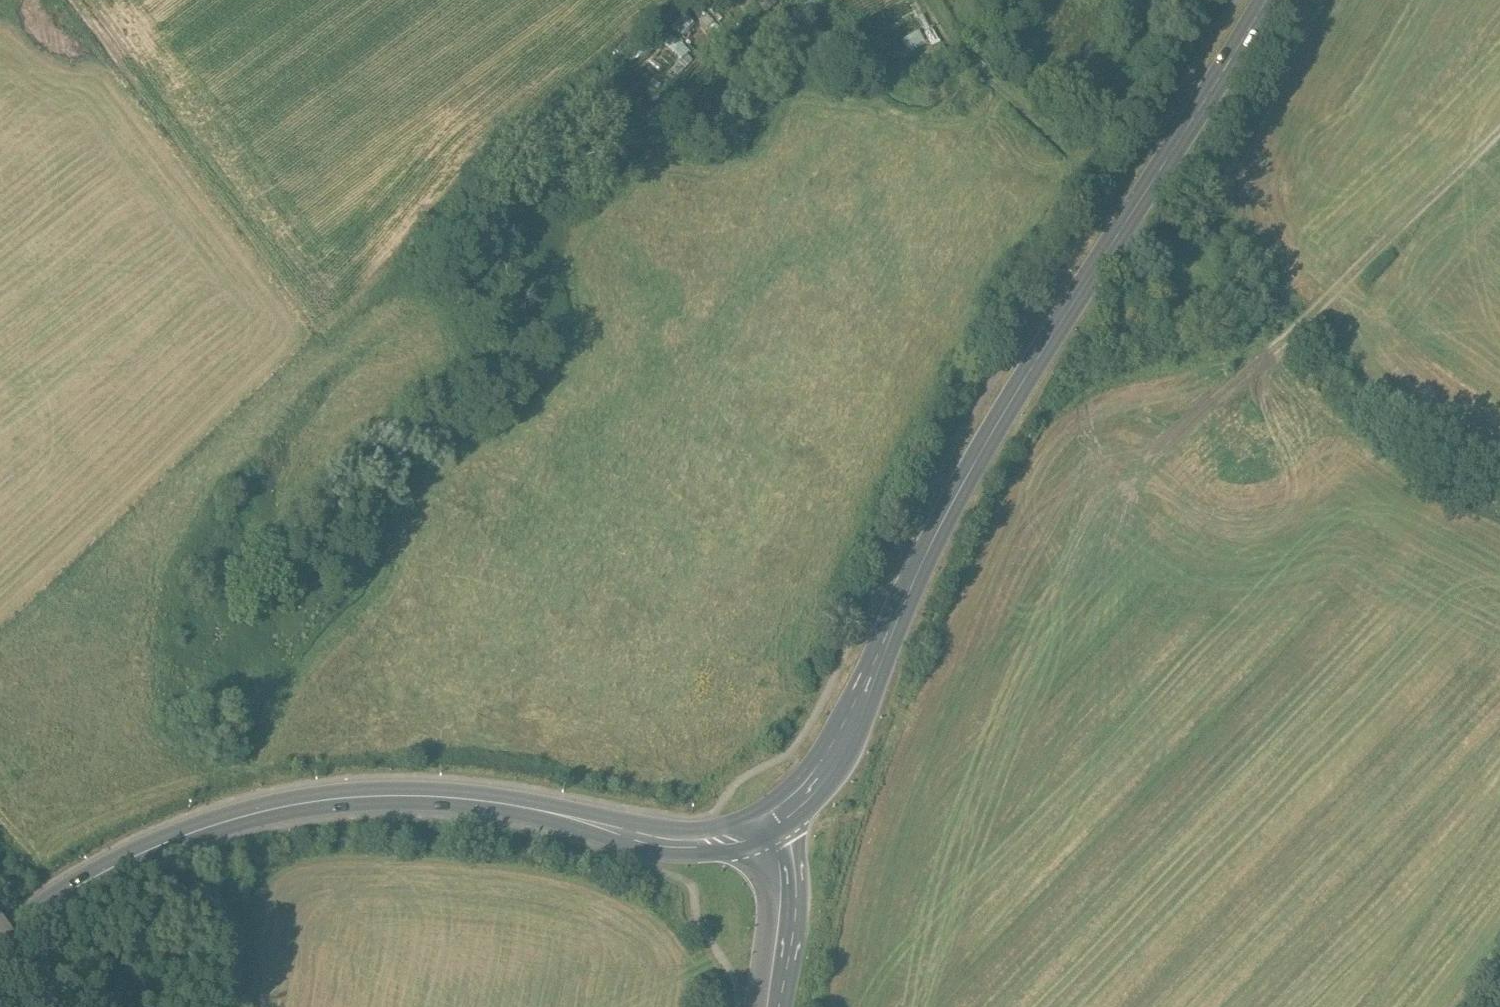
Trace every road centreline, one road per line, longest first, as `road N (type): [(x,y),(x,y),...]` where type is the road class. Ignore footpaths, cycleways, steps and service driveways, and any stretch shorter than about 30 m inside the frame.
road 1 (secondary): [(1264,0),(987,441),(927,553),(849,733),(824,772),(770,820)]
road 2 (secondary): [(0,940),(33,912),(154,846),(301,804),(477,800),(663,843),(743,834),(770,820)]
road 3 (track): [(1102,385),(1285,344),(1499,144)]
road 4 (track): [(935,0),(968,58),(1095,174)]
road 5 (tertiary): [(770,820),(788,874),(776,1006)]

